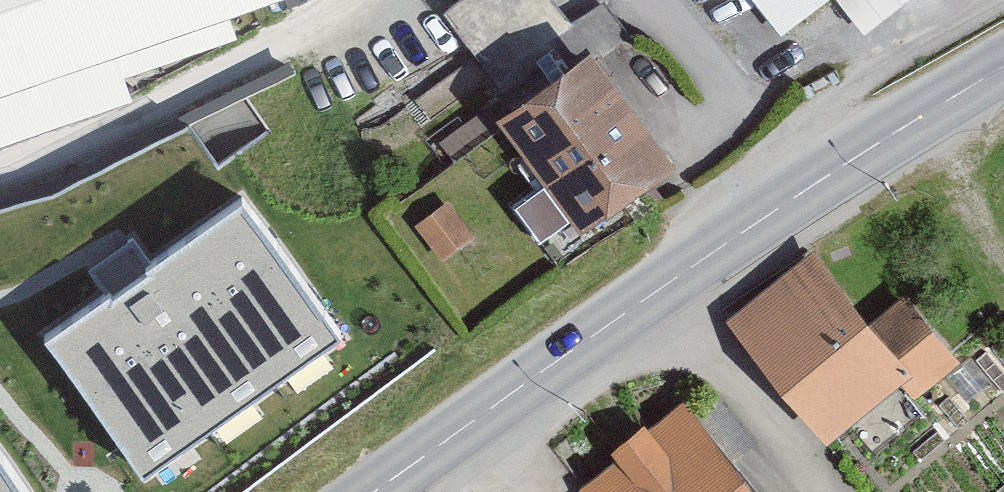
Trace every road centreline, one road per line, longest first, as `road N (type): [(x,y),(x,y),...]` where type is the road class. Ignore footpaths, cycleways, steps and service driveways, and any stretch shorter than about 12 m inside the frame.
road 1 (secondary): [(1003,61),(527,370),(363,491)]

